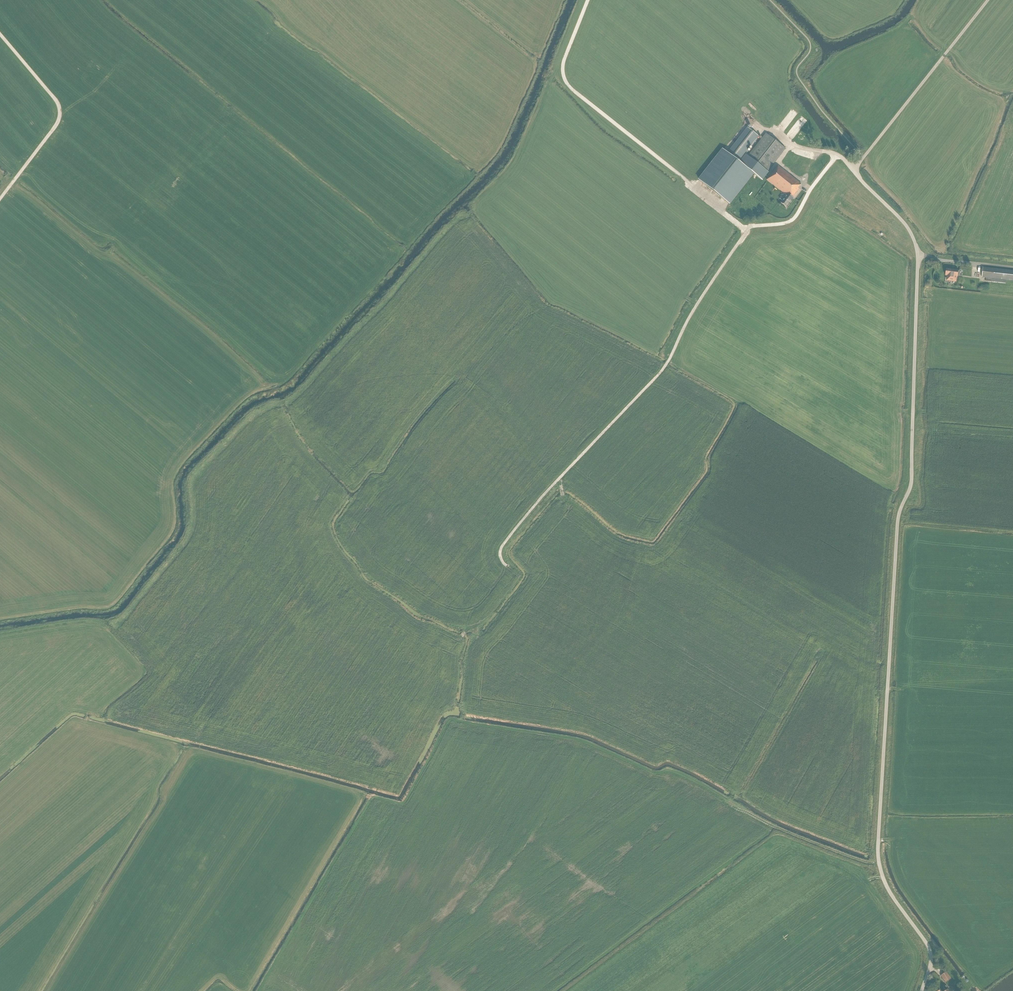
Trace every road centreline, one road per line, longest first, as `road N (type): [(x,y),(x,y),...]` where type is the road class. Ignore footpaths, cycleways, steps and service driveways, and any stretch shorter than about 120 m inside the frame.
road 1 (unclassified): [(921,990),(928,947),(884,882),(877,848),(898,533),(913,476),(920,256),(905,223),(854,169),(988,0)]
road 2 (track): [(879,866),(731,805)]

